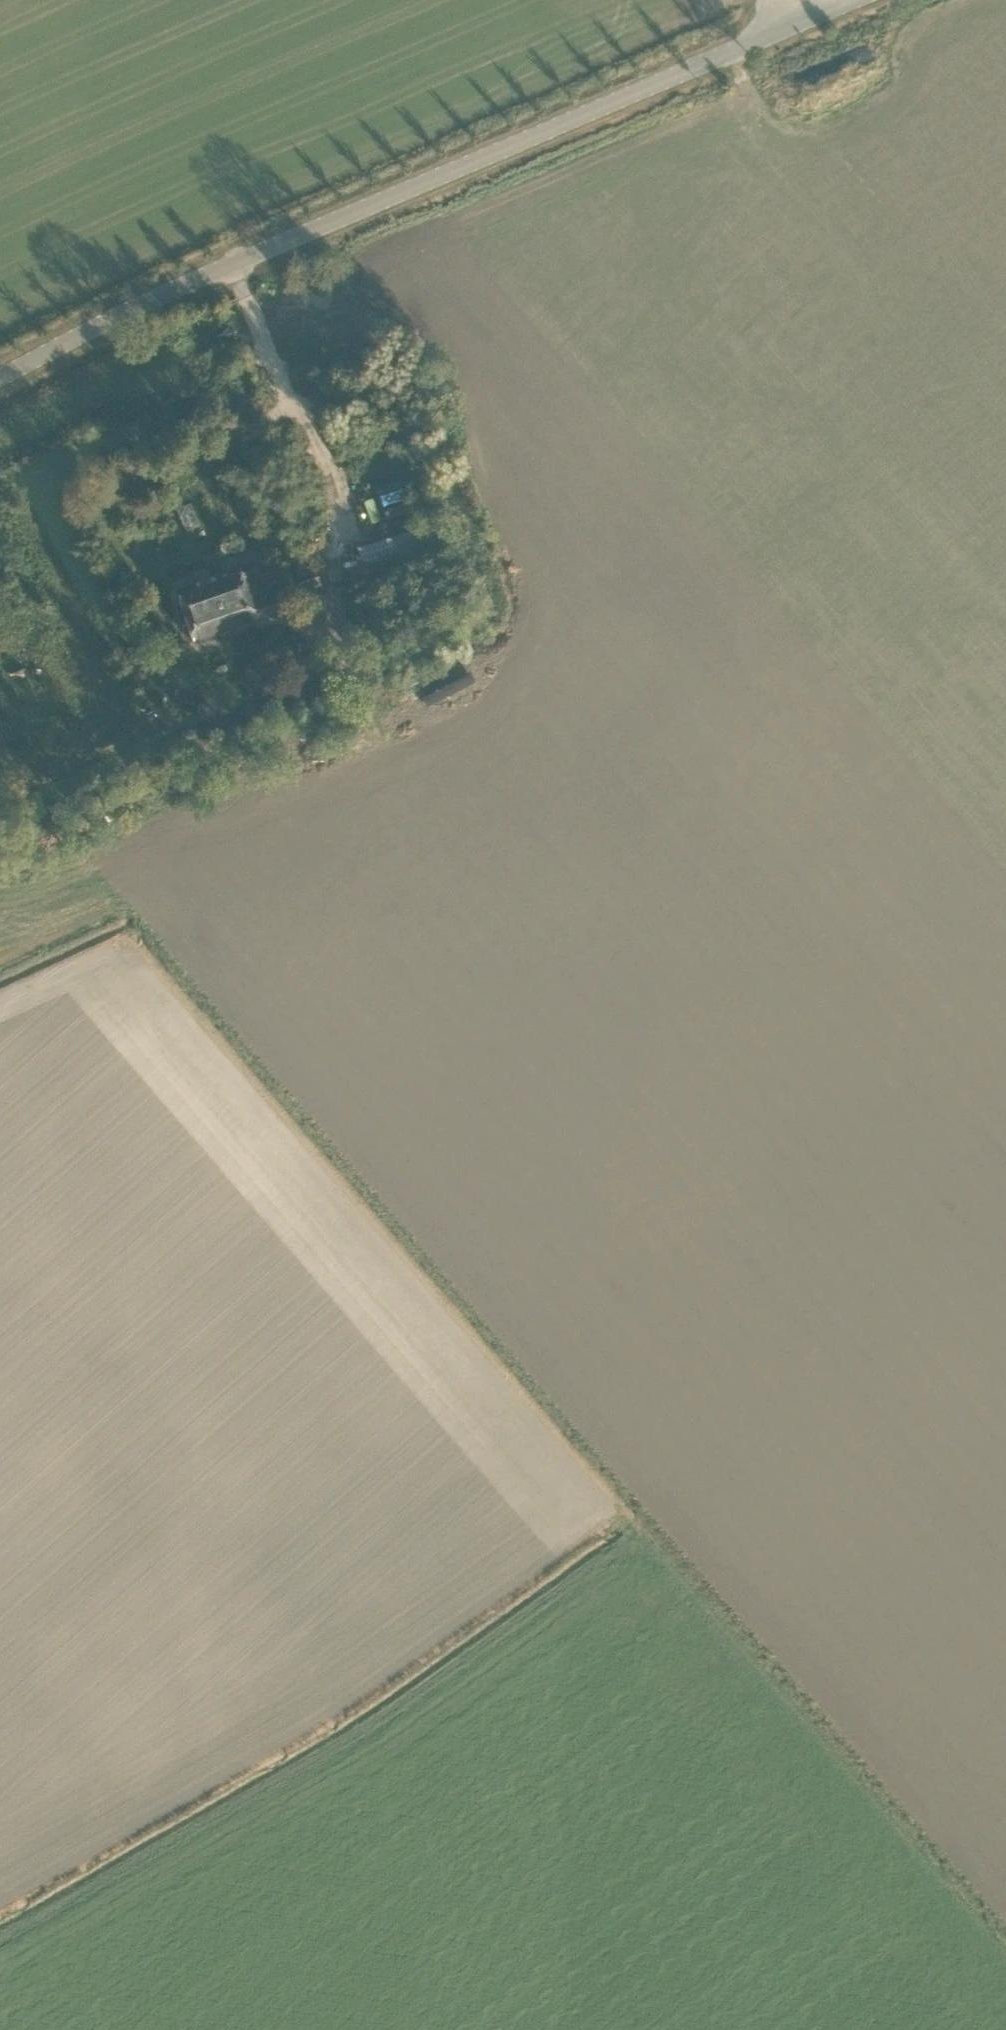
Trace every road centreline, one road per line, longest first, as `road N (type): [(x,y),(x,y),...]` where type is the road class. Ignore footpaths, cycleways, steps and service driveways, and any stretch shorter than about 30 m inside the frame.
road 1 (tertiary): [(0,378),(230,264),(802,20)]
road 2 (track): [(366,784),(45,871),(0,873)]

